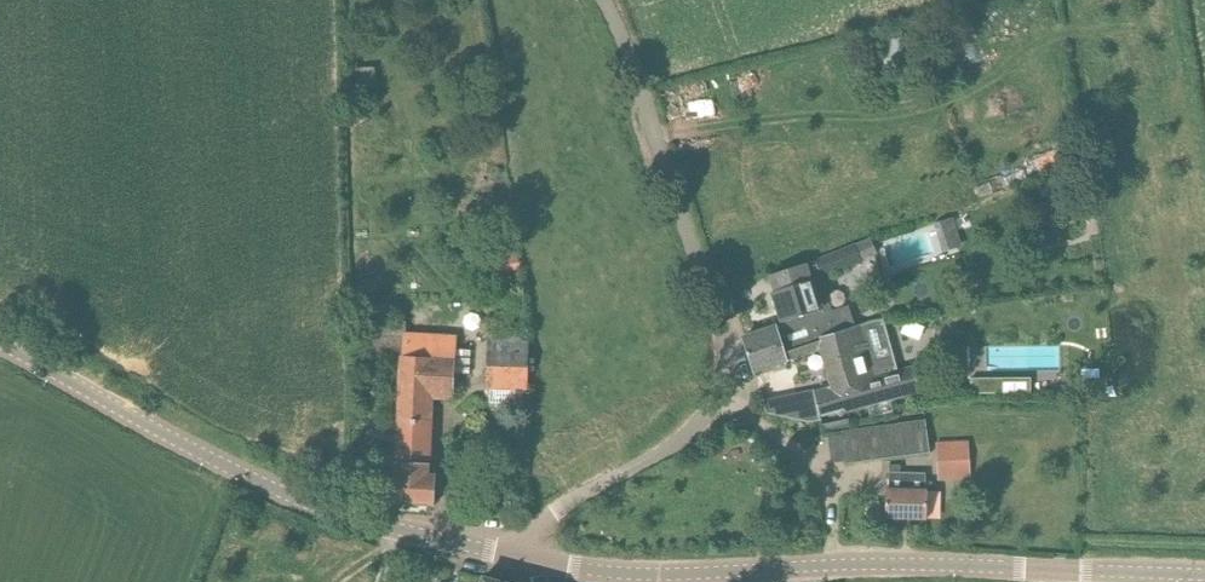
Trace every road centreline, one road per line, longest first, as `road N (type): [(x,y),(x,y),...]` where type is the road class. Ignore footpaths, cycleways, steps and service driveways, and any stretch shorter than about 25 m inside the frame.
road 1 (tertiary): [(1204,576),(907,564),(653,575),(573,568),(307,502),(0,343)]

